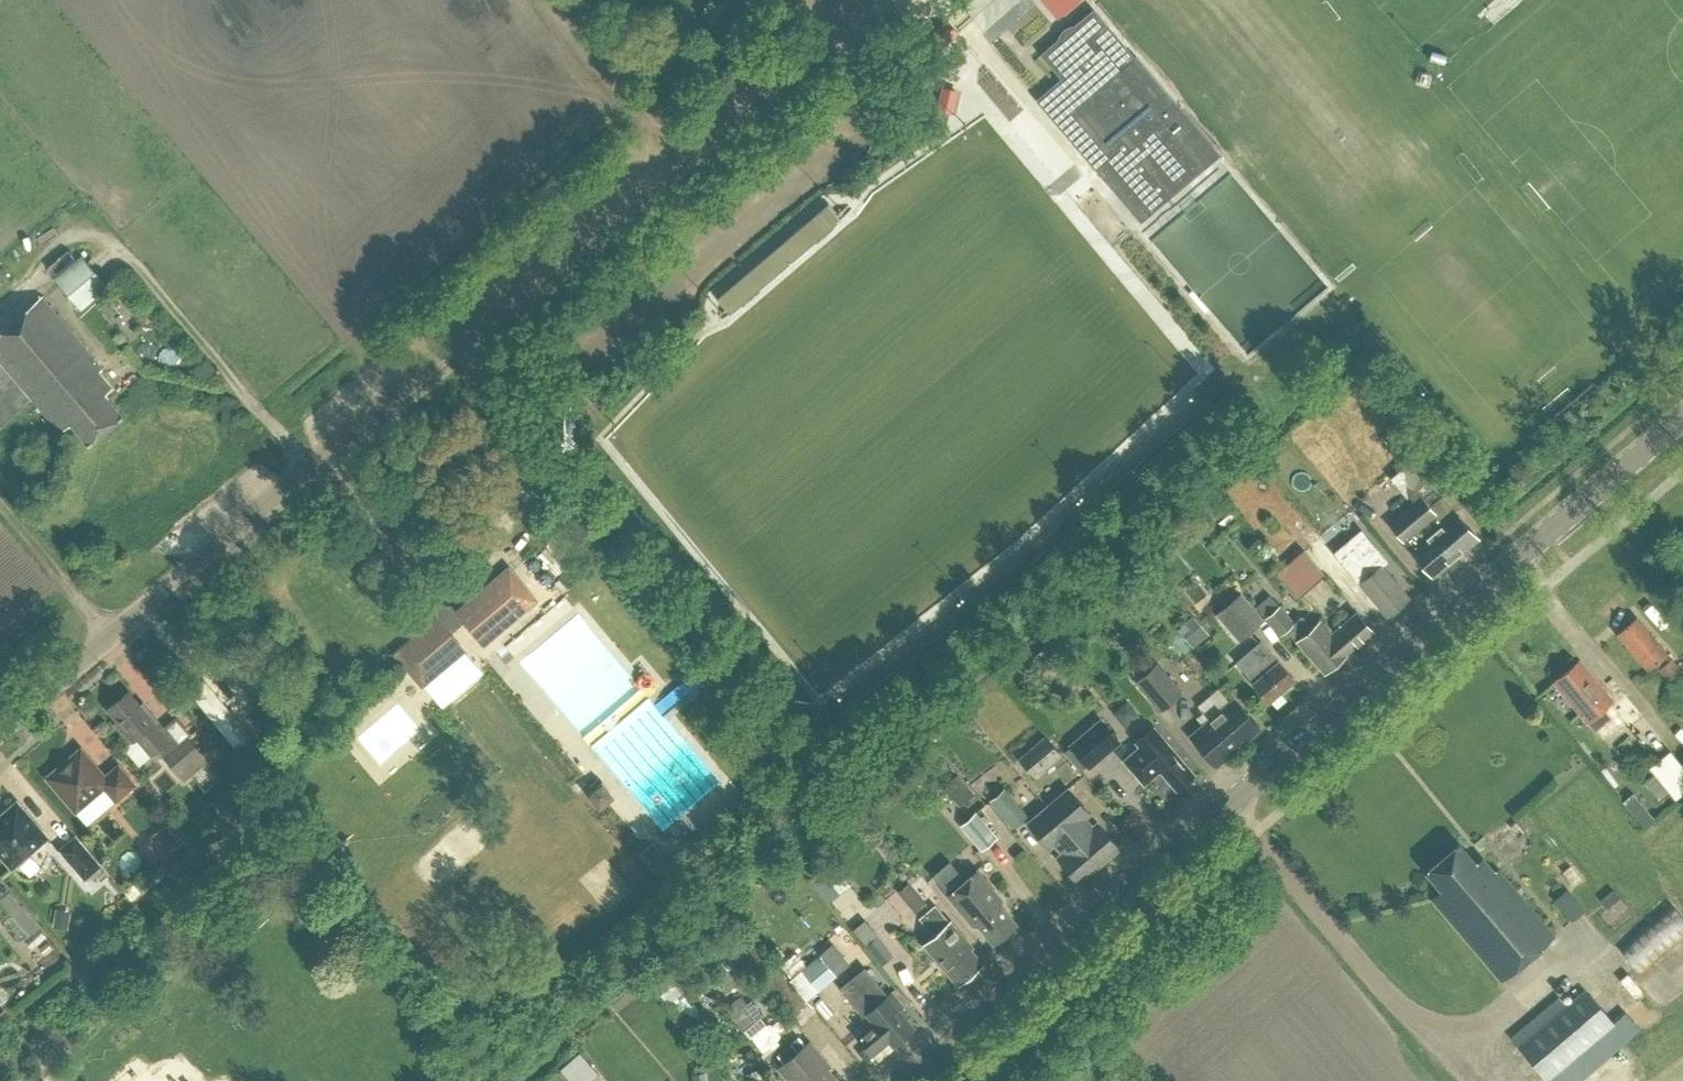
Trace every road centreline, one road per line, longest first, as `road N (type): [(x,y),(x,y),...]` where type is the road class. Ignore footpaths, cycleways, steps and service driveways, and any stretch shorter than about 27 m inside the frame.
road 1 (unclassified): [(0,732),(858,0)]
road 2 (tertiary): [(900,1080),(1682,415)]

